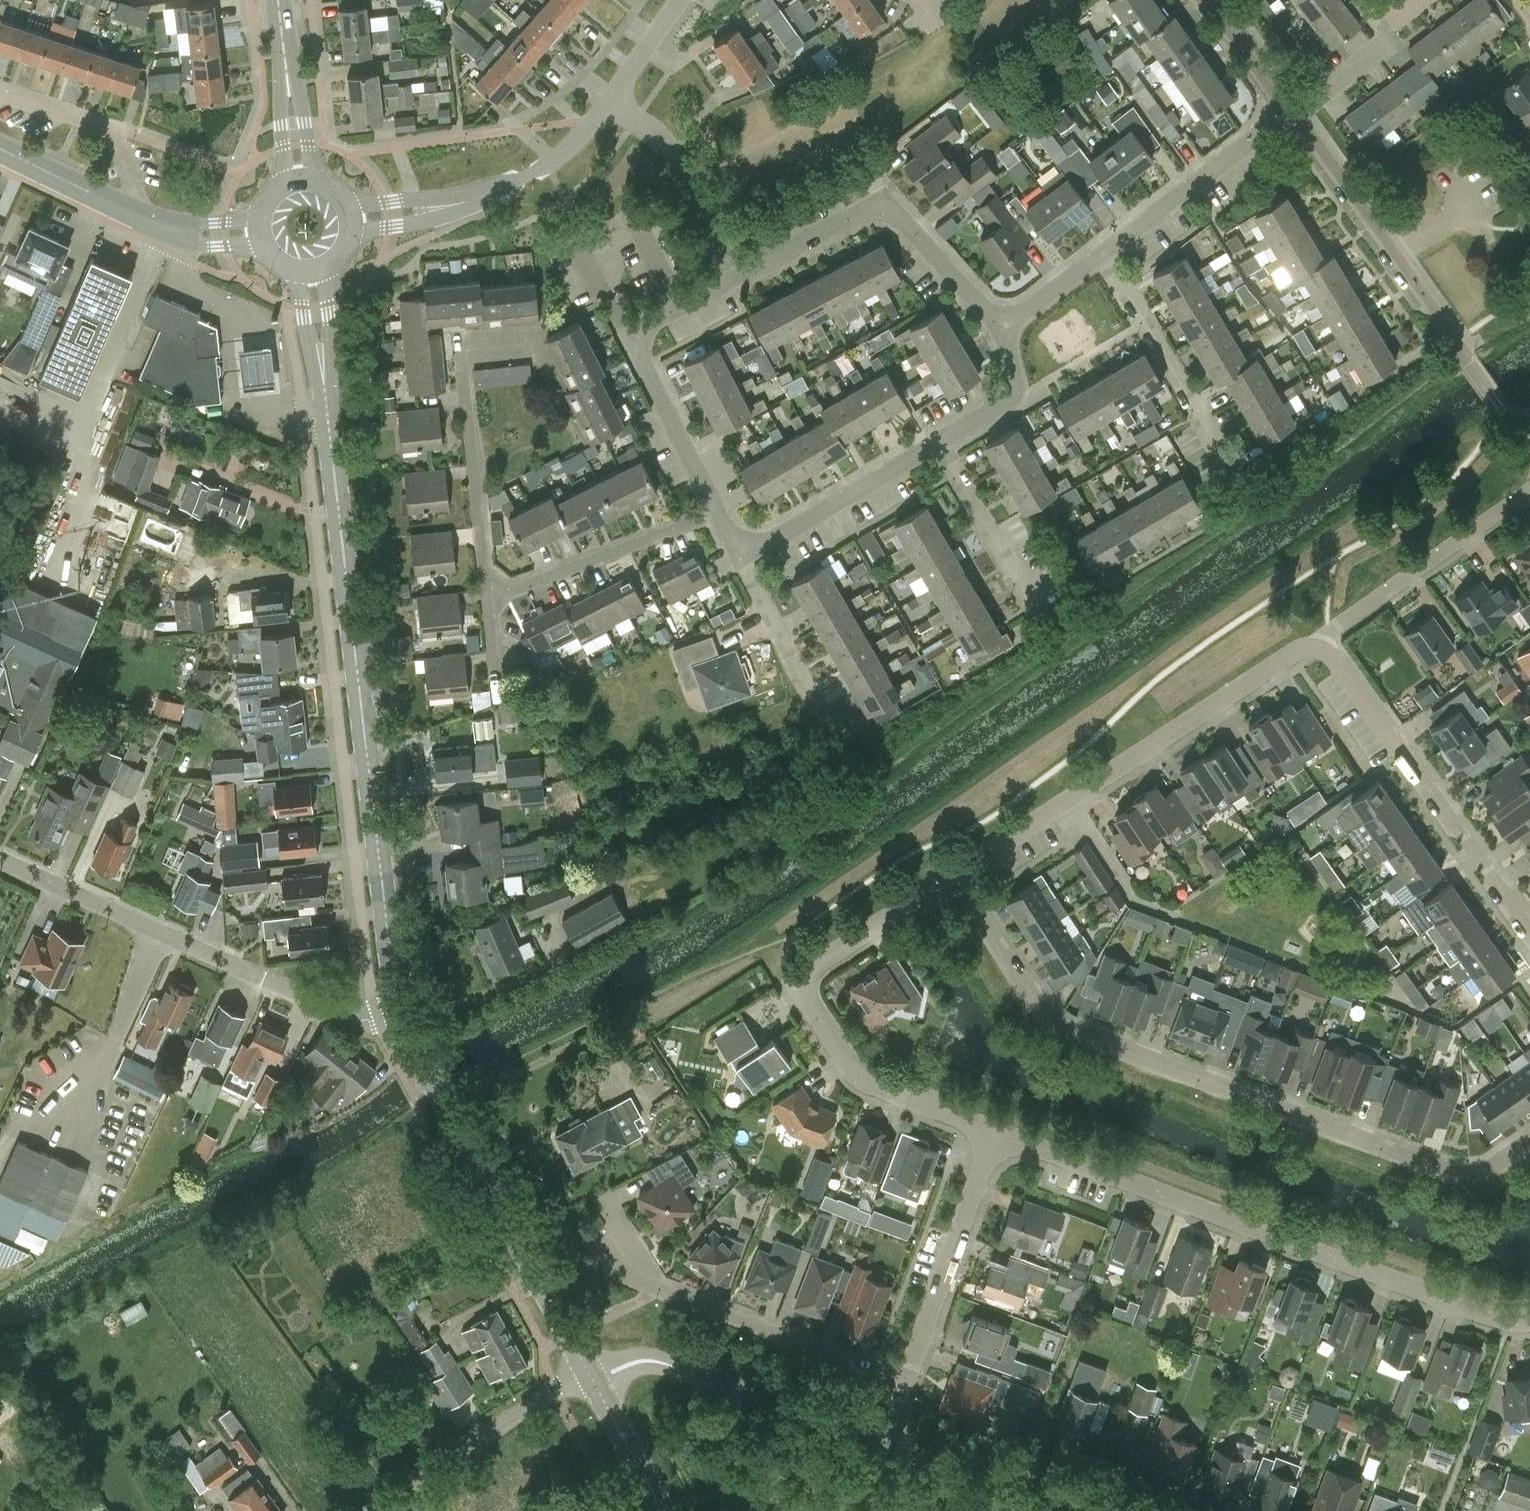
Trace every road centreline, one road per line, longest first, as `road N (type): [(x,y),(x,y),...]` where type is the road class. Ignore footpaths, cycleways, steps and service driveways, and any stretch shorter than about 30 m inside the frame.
road 1 (residential): [(1529,1141),(1488,1168),(1438,1168),(1066,1029),(1040,1015),(955,875)]
road 2 (secondary): [(399,1009),(323,357)]
road 3 (residential): [(998,1132),(1478,1312),(1529,1323)]
road 4 (residential): [(955,875),(814,966),(803,996),(867,1085),(998,1132)]
road 5 (residential): [(1323,647),(1307,648),(955,875)]
road 6 (residential): [(399,1009),(350,1016),(322,1006),(0,859)]
road 7 (secondary): [(594,1376),(399,1009)]
road 8 (residential): [(1529,935),(1323,647)]
road 9 (residential): [(905,1385),(624,1276),(599,1237)]
road 10 (residential): [(1005,325),(882,208),(861,210),(732,279)]
road 11 (residential): [(488,598),(463,349),(534,343)]
road 12 (residential): [(732,279),(628,336),(718,513)]
road 13 (unclassified): [(881,1447),(664,1362),(629,1363),(594,1376)]
road 14 (residential): [(1455,342),(1287,110)]
road 15 (residential): [(905,1385),(998,1132)]
road 16 (residential): [(1235,481),(1105,254)]
road 17 (residential): [(1529,491),(1331,631),(1323,647)]
road 18 (residential): [(718,513),(488,598)]
road 19 (residential): [(1105,254),(1287,110)]
road 20 (residential): [(738,557),(937,444)]
road 21 (residential): [(732,279),(664,149),(609,101)]
road 22 (residential): [(141,214),(118,129),(0,83)]
road 23 (residential): [(436,210),(527,174),(609,101)]
road 24 (residential): [(1036,613),(937,444)]
road 25 (residential): [(825,729),(738,557)]
road 26 (residential): [(1287,110),(1430,0)]
road 27 (unclassified): [(1048,1510),(881,1447)]
road 28 (unclassified): [(368,1510),(510,1419)]
road 29 (residential): [(937,444),(1019,394),(1005,325)]
road 30 (secondary): [(141,214),(0,145)]
road 31 (secondary): [(663,1510),(594,1376)]
road 32 (residential): [(1287,110),(1209,0)]
road 33 (residential): [(609,101),(681,0)]
road 34 (residential): [(1005,325),(1105,254)]

